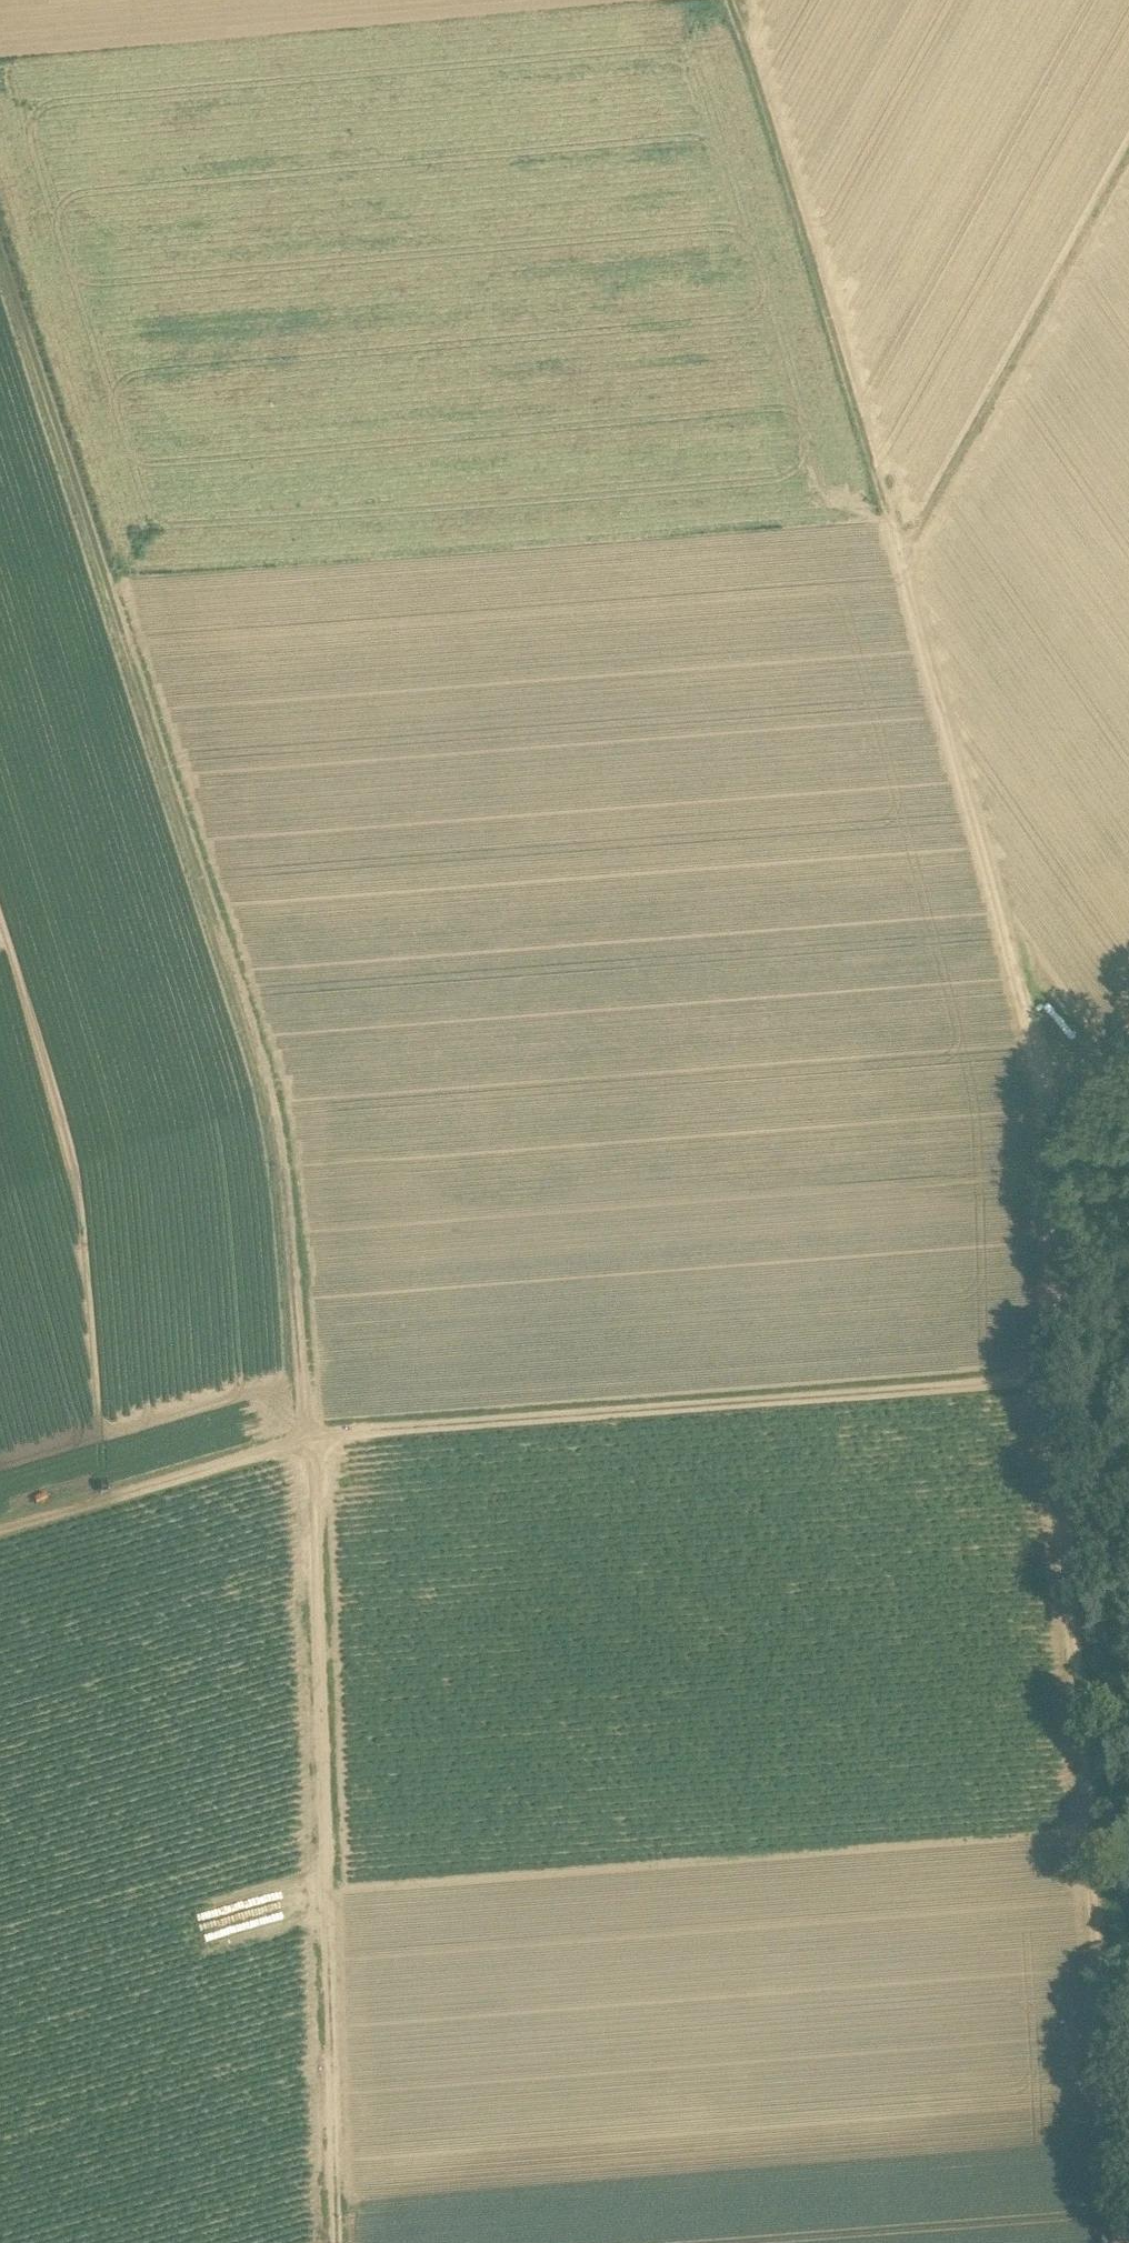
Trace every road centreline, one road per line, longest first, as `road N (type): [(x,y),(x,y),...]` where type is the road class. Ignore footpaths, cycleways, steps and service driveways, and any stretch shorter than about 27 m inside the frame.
road 1 (track): [(1118,2242),(1071,1329),(1043,1098),(994,877),(903,558),(1128,182)]
road 2 (track): [(336,2242),(313,1441),(285,1134),(249,994),(0,255)]
road 3 (track): [(0,1528),(313,1441),(993,1387),(1071,1329)]
road 4 (track): [(903,558),(744,0)]

